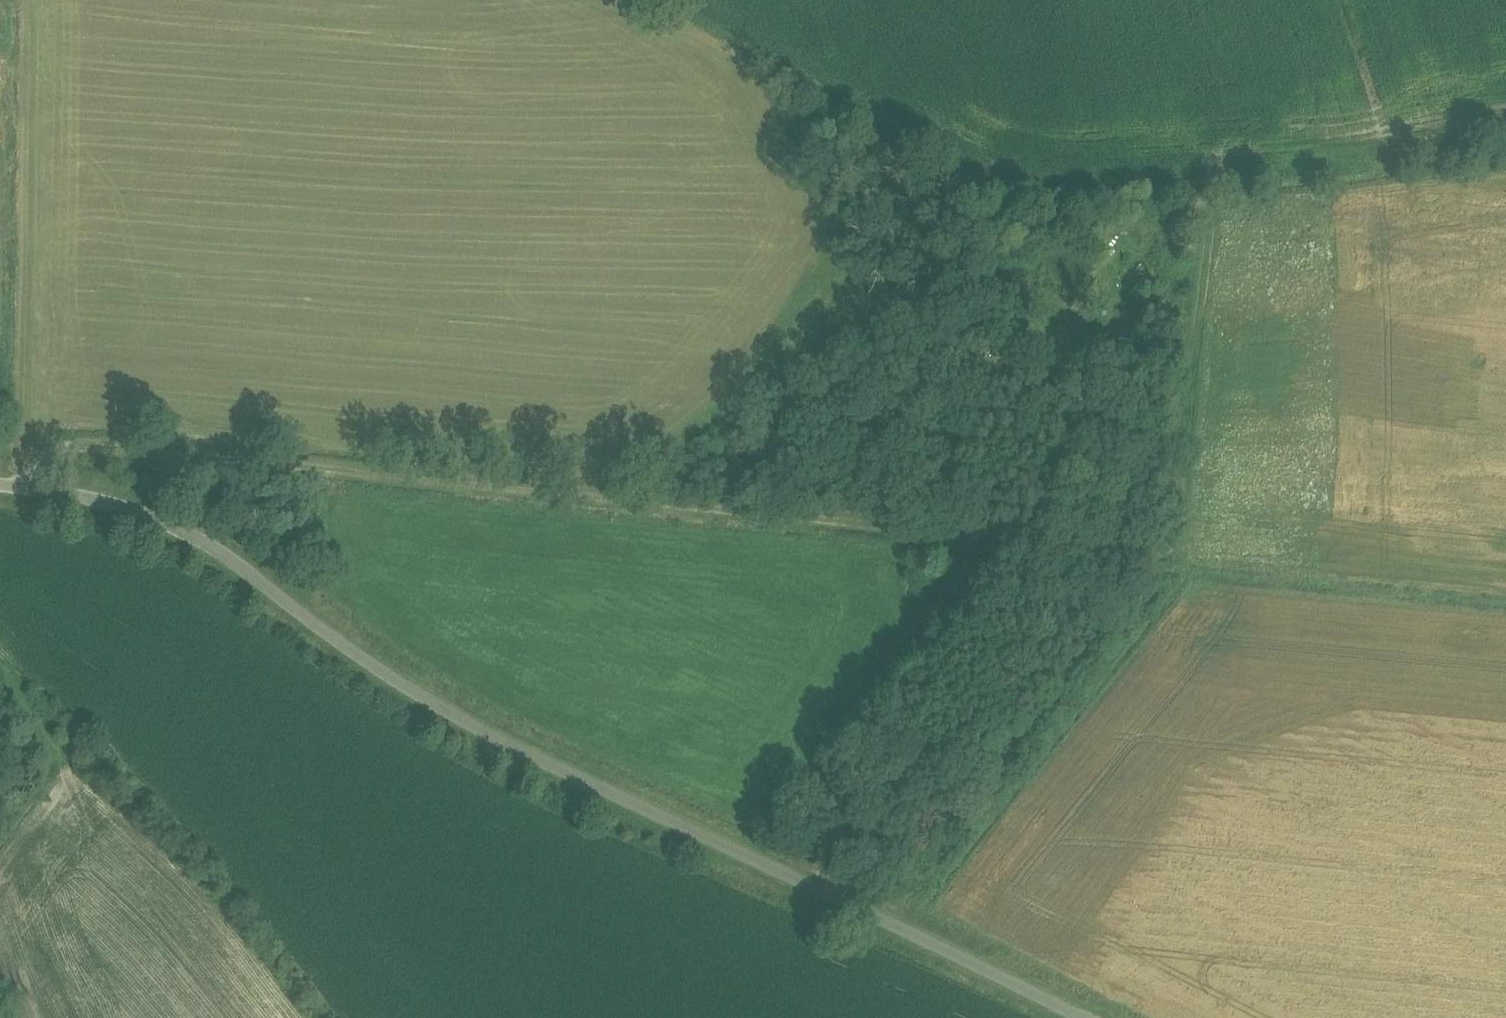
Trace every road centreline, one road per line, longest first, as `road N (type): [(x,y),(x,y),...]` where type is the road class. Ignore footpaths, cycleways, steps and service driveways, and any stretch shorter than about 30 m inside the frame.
road 1 (track): [(1210,183),(1176,538),(1158,553),(147,448),(53,449),(41,457),(33,487)]
road 2 (unclassified): [(1087,1017),(492,736),(343,648),(193,534),(115,503),(0,483)]

